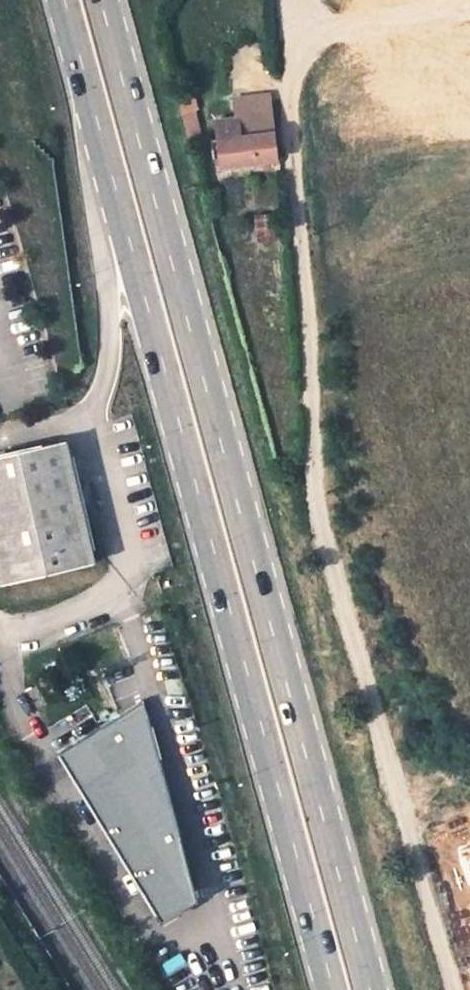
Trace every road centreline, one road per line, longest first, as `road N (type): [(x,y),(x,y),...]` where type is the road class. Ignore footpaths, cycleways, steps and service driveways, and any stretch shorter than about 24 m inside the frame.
road 1 (primary): [(65,0),(337,989)]
road 2 (primary): [(374,989),(106,0)]
road 3 (track): [(288,105),(319,502),(455,989)]
road 4 (unclassified): [(113,596),(16,640),(0,633)]

